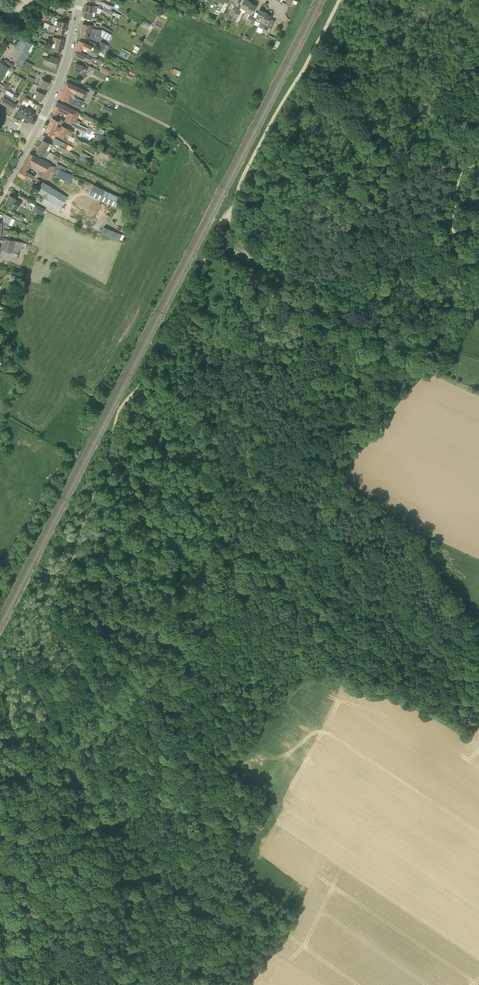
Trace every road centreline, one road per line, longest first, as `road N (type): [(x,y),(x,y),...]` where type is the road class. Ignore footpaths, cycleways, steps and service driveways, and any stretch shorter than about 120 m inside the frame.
road 1 (track): [(340,0),(229,212)]
road 2 (secondary): [(34,135),(63,71),(80,0)]
road 3 (track): [(478,267),(453,235),(459,178),(478,143)]

